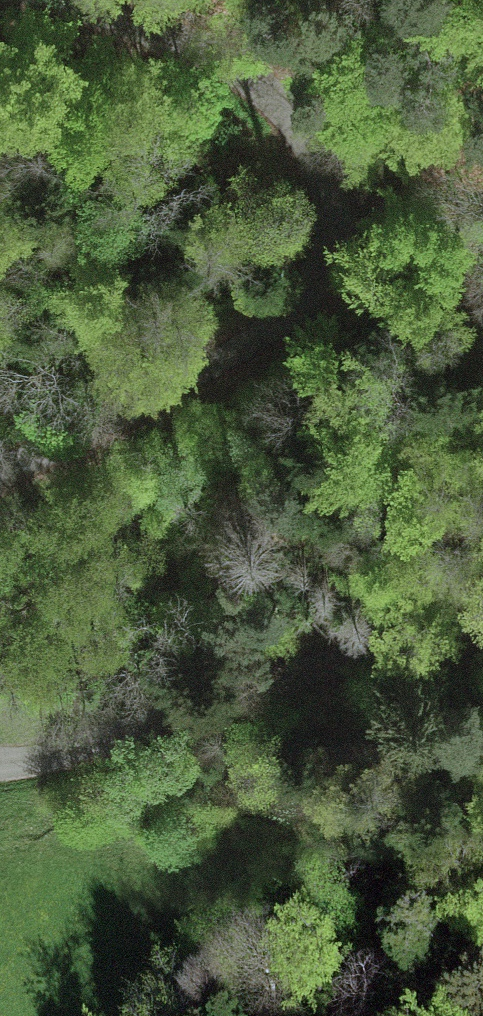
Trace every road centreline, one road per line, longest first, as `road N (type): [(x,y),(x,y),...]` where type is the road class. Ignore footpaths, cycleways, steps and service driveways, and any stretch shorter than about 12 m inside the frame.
road 1 (unclassified): [(51,0),(162,40),(268,98),(318,150),(337,231),(319,286),(287,319),(82,433),(0,468)]
road 2 (unclassified): [(0,763),(48,757),(482,625)]
road 3 (track): [(335,1015),(482,808)]
road 4 (track): [(482,307),(418,245),(338,211)]

